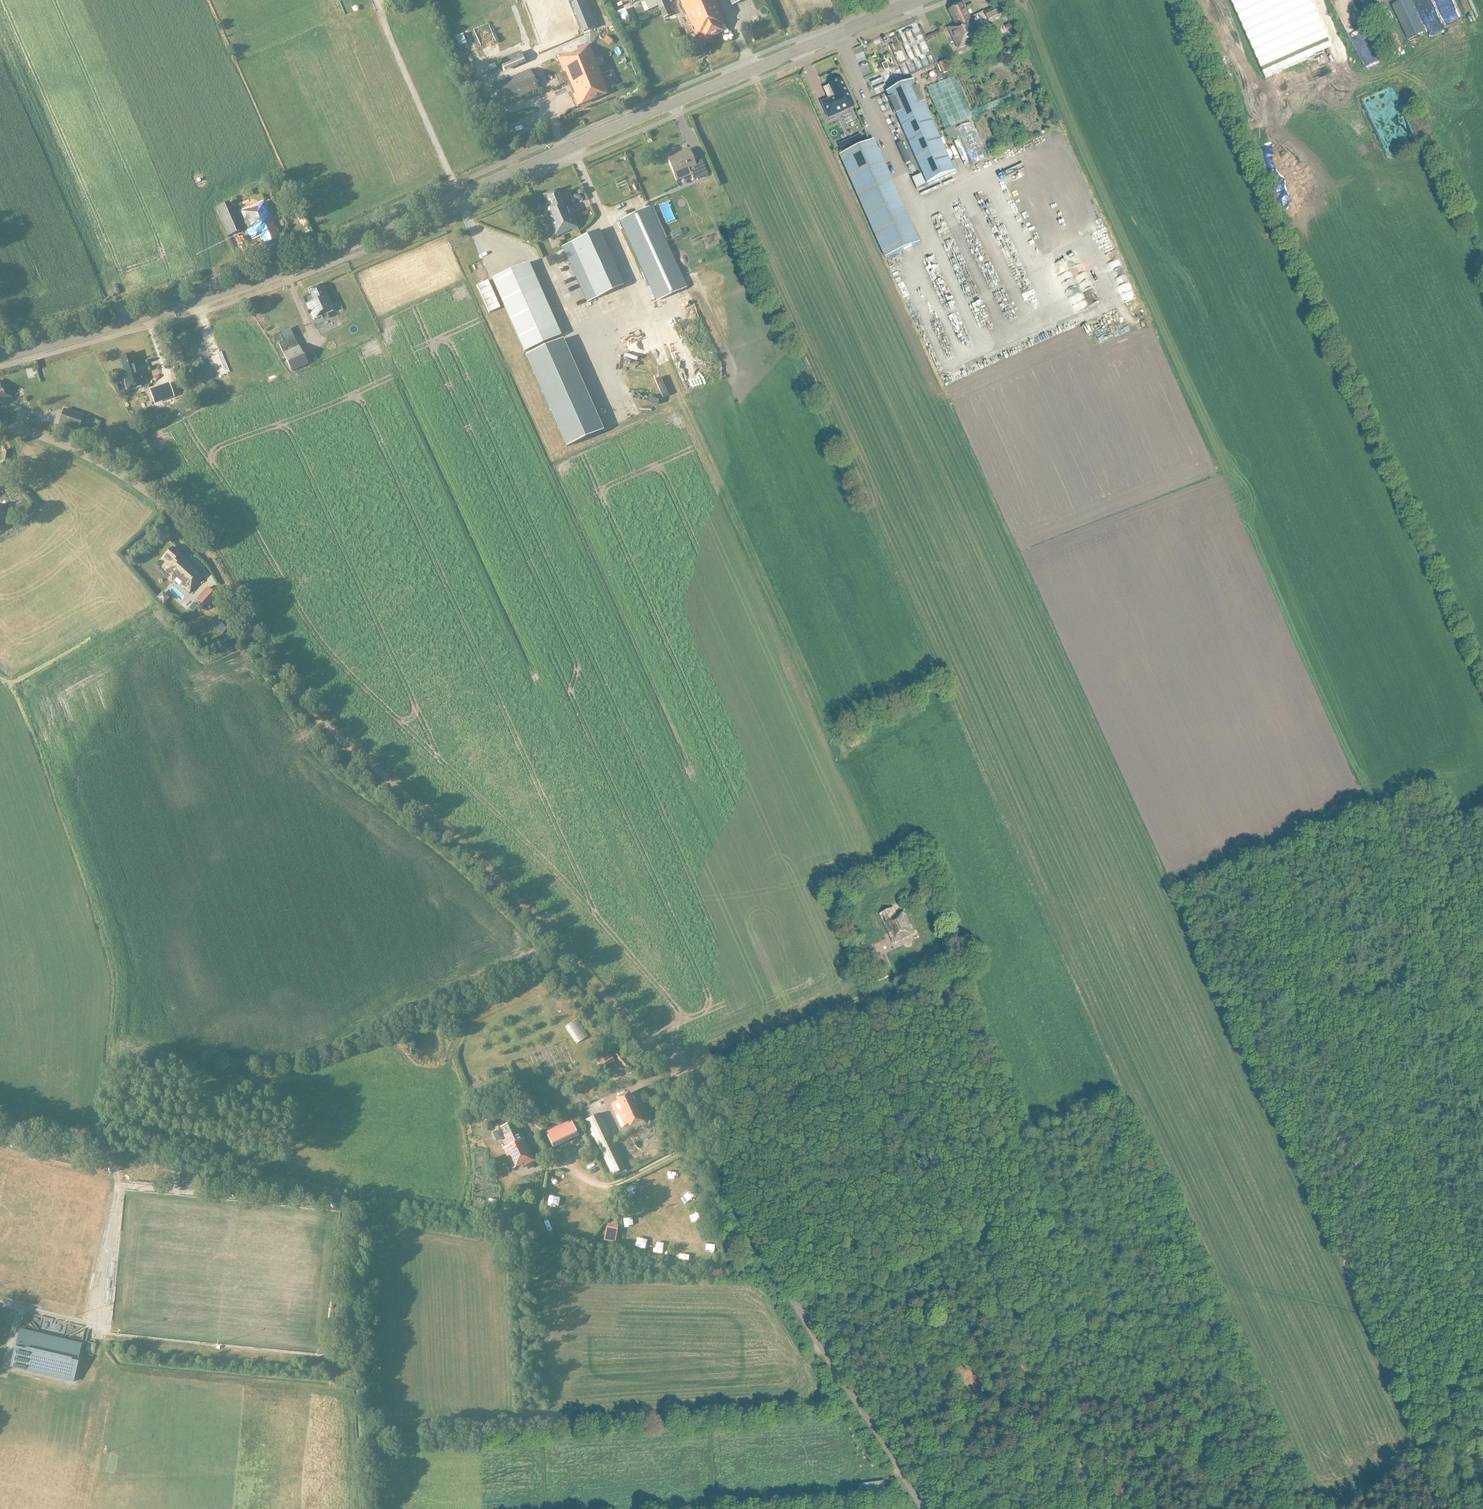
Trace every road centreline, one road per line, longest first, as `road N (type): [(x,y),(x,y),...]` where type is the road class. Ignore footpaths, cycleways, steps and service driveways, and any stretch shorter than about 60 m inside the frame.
road 1 (unclassified): [(922,1508),(673,1087),(625,1022),(491,875),(295,697),(202,550),(164,507),(98,462),(0,424)]
road 2 (tertiary): [(0,358),(309,261),(920,0)]

